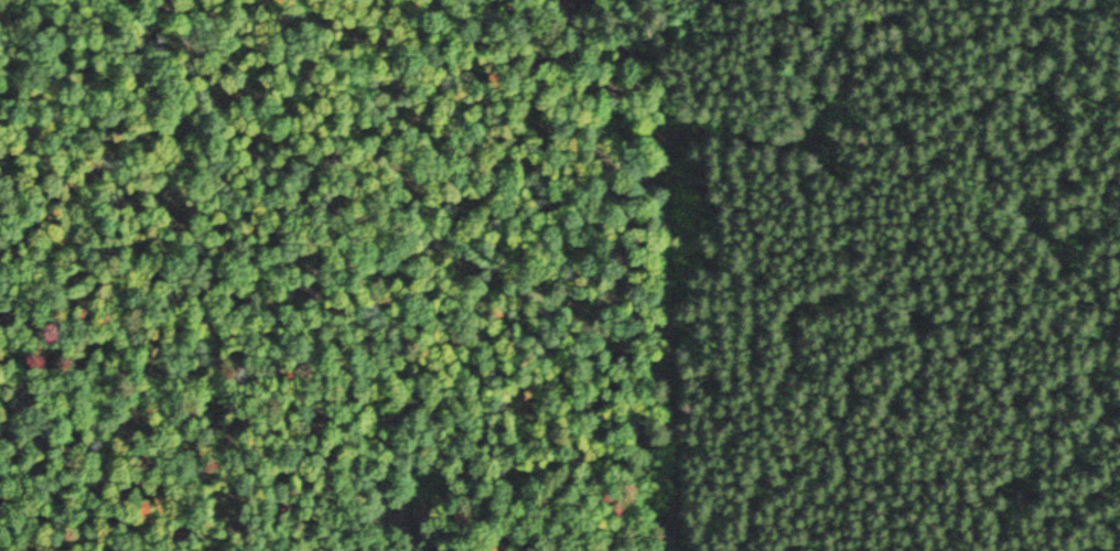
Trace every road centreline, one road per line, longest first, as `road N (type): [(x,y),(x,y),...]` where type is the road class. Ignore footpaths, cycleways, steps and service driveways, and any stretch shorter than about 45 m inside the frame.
road 1 (track): [(693,222),(671,550)]

